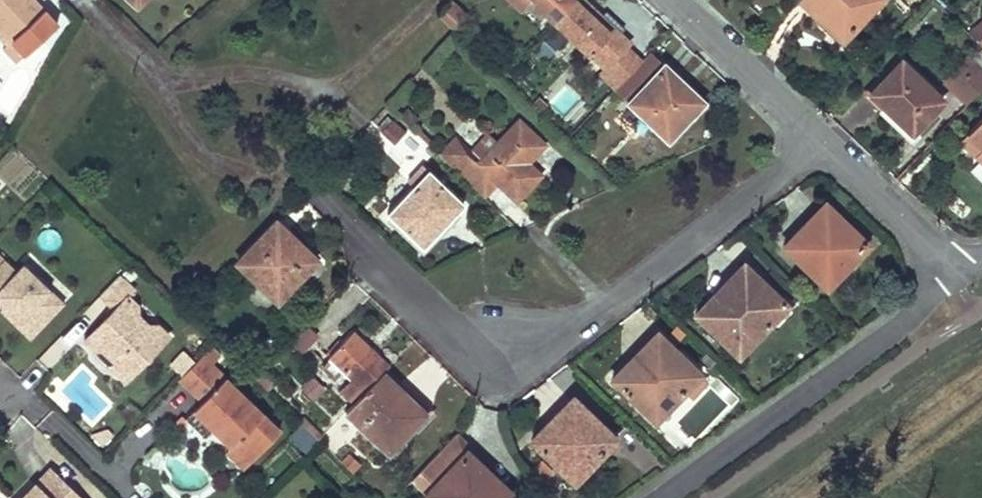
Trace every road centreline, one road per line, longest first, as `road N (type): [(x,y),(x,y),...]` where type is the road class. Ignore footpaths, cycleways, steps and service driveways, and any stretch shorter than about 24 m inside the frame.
road 1 (residential): [(291,176),(515,358),(810,148)]
road 2 (residential): [(952,270),(643,497)]
road 3 (residential): [(810,148),(668,0)]
road 4 (residential): [(952,270),(810,148)]

